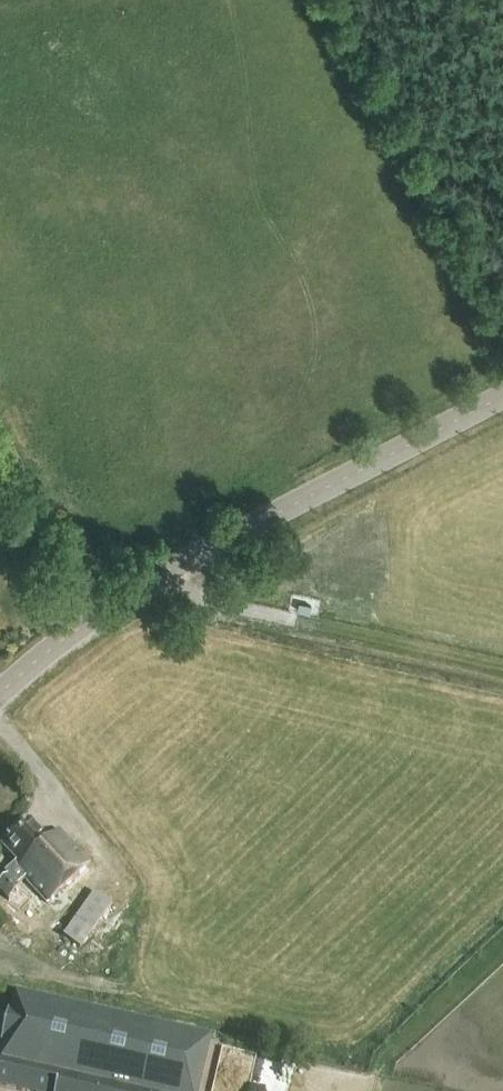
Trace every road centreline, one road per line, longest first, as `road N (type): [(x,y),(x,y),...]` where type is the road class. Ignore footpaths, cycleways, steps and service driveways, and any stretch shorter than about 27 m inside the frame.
road 1 (tertiary): [(0,694),(47,649),(173,566),(502,394)]
road 2 (track): [(502,671),(218,607),(173,566)]
road 3 (track): [(98,614),(0,424)]
road 4 (track): [(502,948),(380,1069)]

